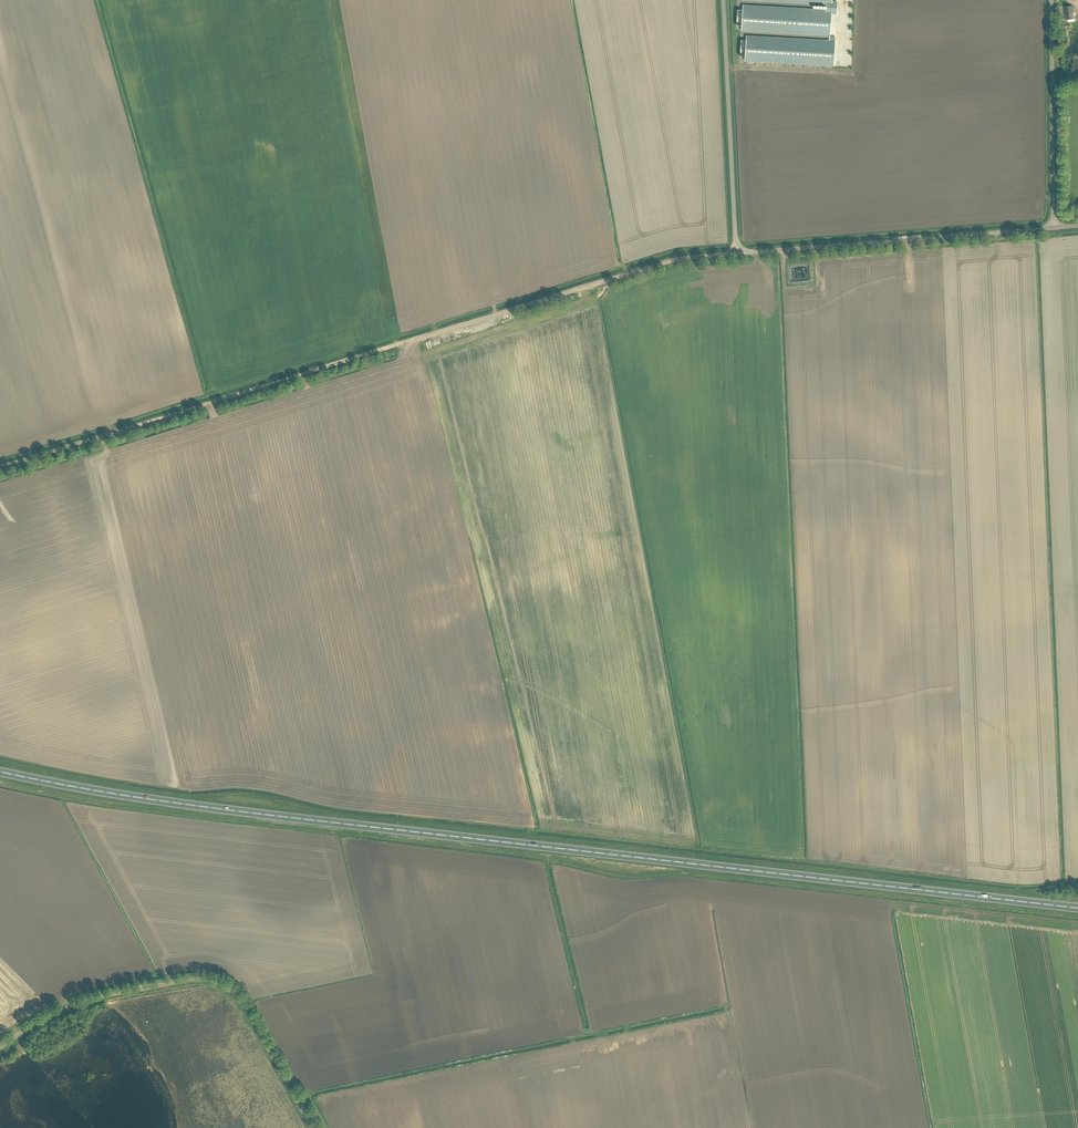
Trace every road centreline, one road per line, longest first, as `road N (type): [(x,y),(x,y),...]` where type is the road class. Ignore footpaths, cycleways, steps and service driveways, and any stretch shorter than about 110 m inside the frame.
road 1 (trunk): [(1077,907),(240,811),(0,772)]
road 2 (unclassified): [(1054,228),(743,250),(735,240),(723,0)]
road 3 (track): [(419,338),(0,468)]
road 4 (unclassified): [(0,1048),(57,1011),(97,997),(217,982),(237,995),(313,1127)]
road 5 (unclassified): [(1054,228),(1052,0)]

